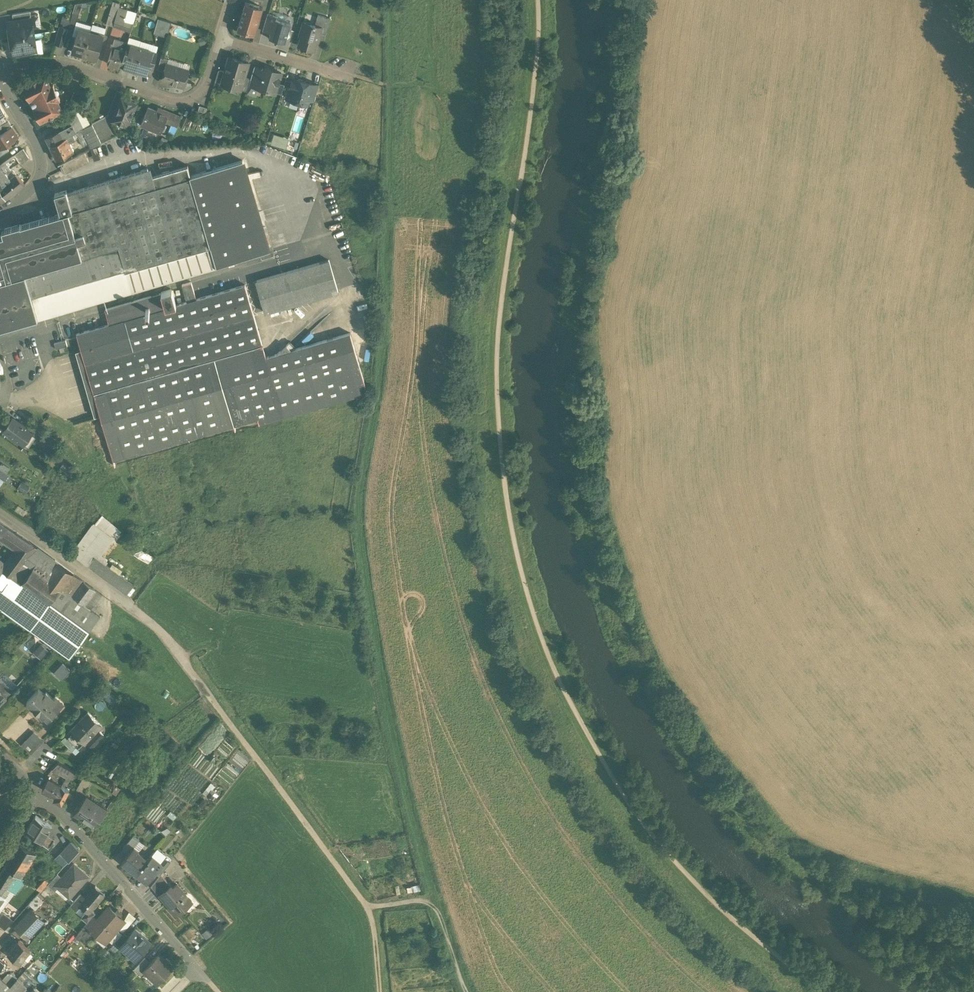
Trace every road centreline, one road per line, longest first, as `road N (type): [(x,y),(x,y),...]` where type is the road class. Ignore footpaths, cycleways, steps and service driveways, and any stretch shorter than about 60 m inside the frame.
road 1 (track): [(547,0),(546,74),(505,387),(513,496),(543,633),(642,821),(733,921),(821,991)]
road 2 (track): [(190,670),(380,914)]
road 3 (residential): [(0,69),(74,66),(194,97),(204,89),(221,37)]
road 4 (residential): [(31,793),(63,814),(196,965)]
road 5 (residential): [(0,219),(39,184),(46,163),(0,75)]
road 6 (track): [(472,991),(445,913),(434,906),(380,914)]
road 7 (residential): [(221,37),(342,74)]

